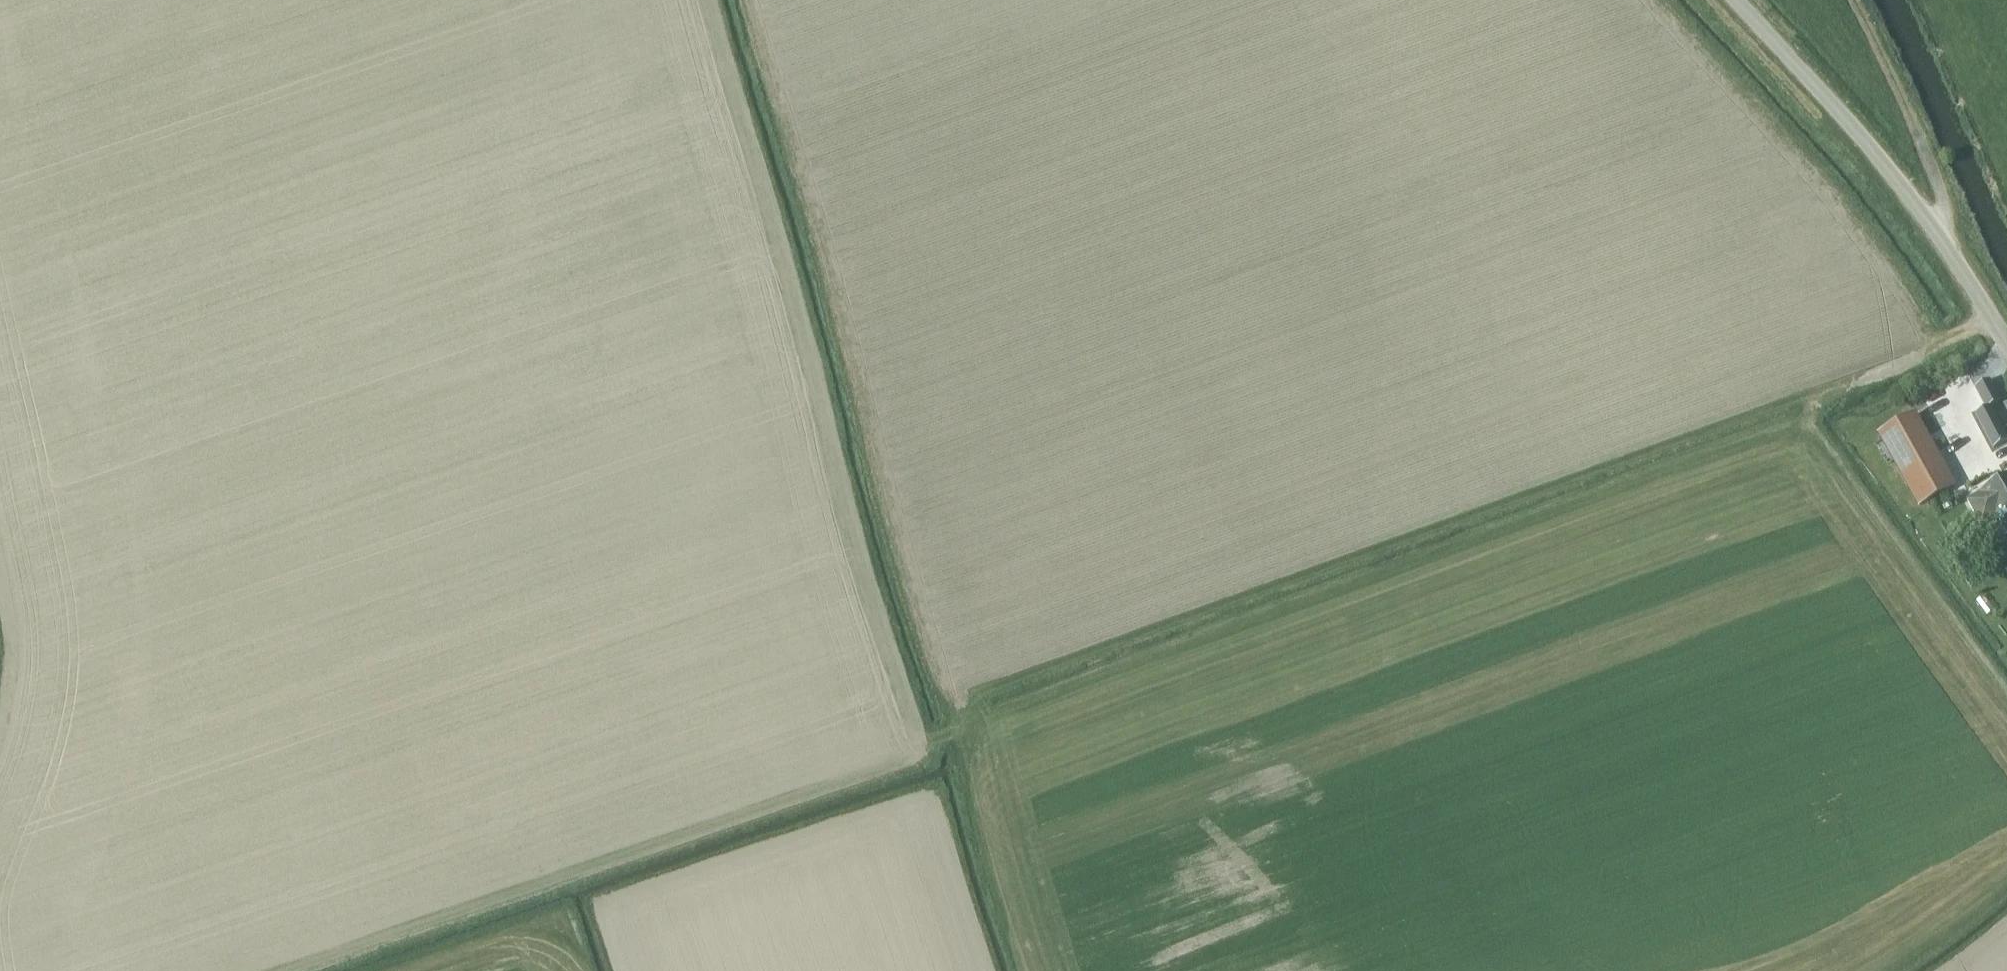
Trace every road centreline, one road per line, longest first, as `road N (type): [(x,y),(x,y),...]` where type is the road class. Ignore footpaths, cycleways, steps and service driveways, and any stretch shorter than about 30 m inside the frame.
road 1 (unclassified): [(1951,253),(1879,159),(1737,0)]
road 2 (unclassified): [(1951,253),(1937,182),(1852,0)]

